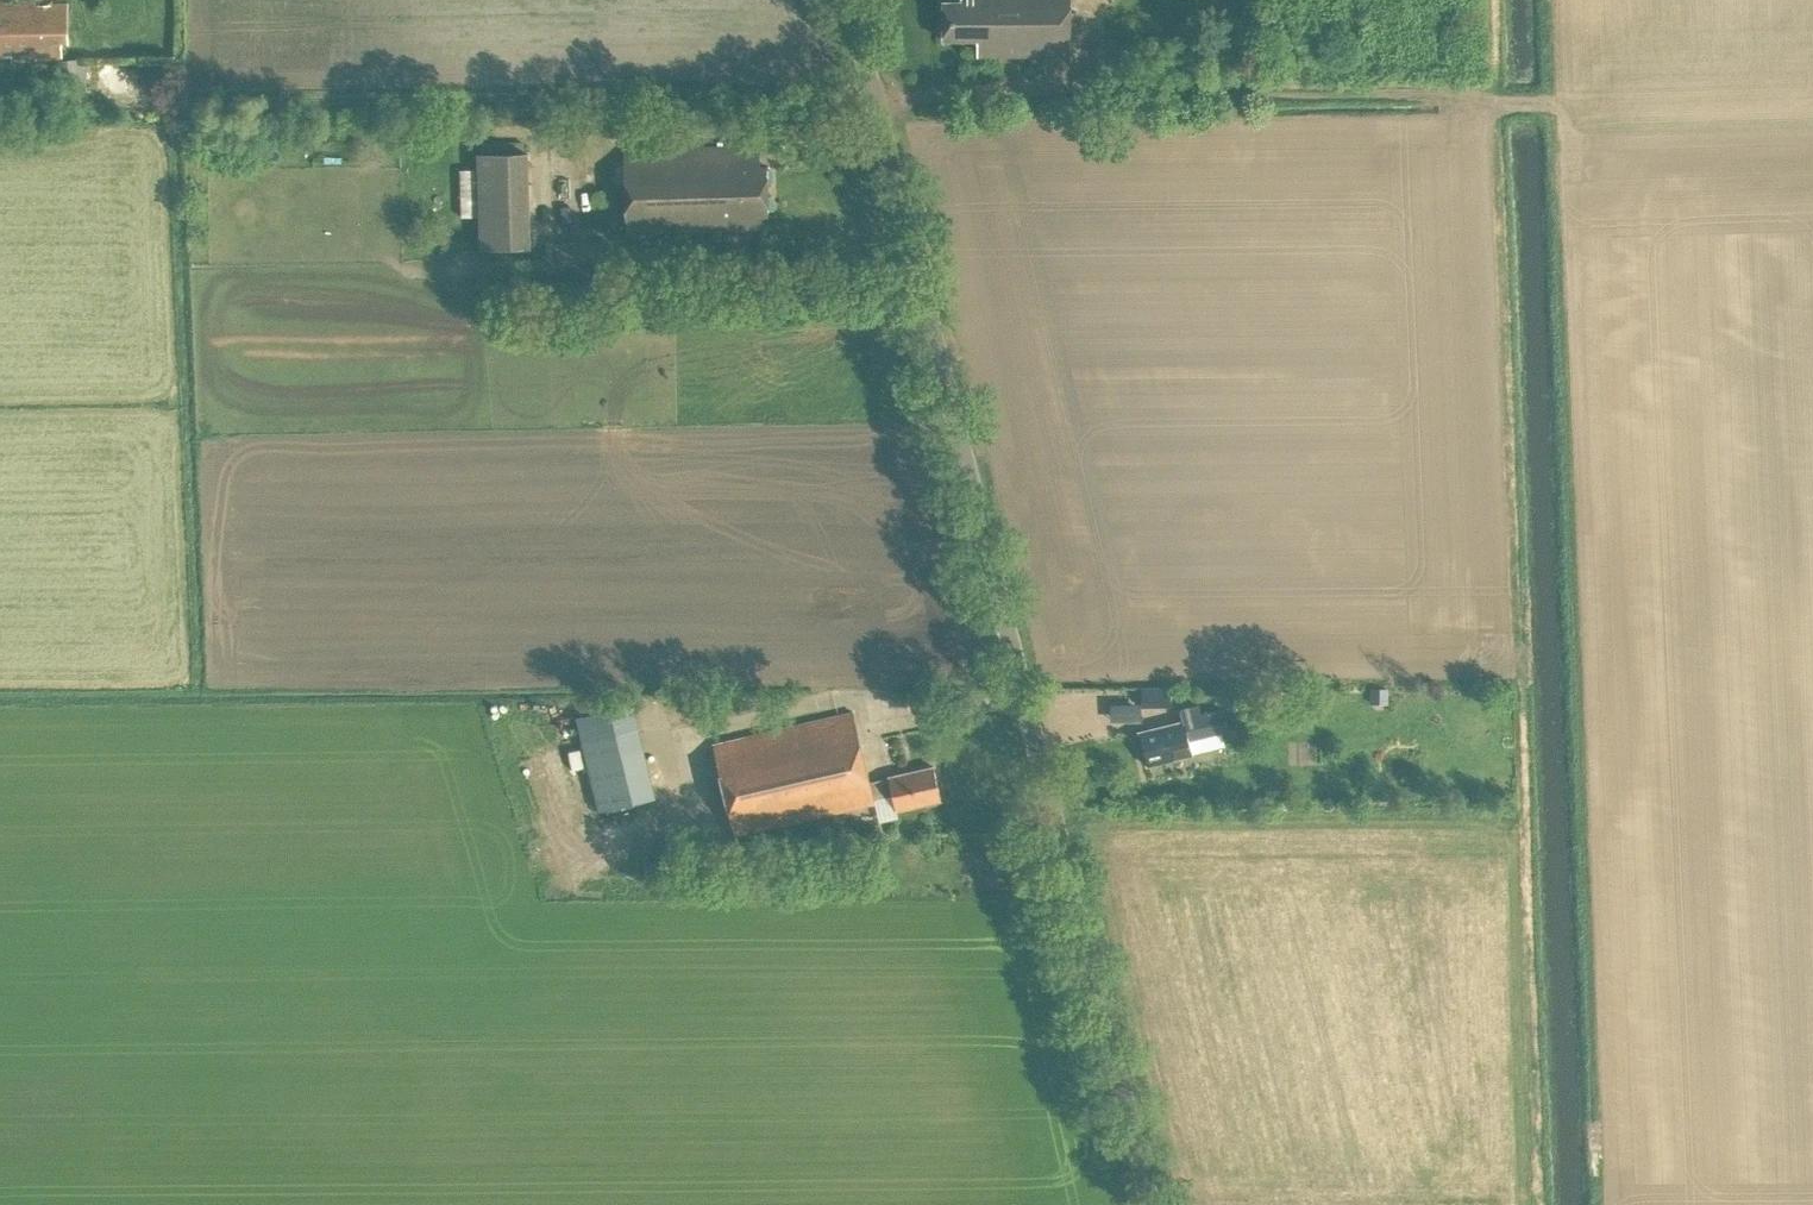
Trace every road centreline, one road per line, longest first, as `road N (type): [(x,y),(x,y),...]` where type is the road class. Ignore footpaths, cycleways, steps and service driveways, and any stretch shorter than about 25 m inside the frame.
road 1 (unclassified): [(1152,1204),(851,0)]

